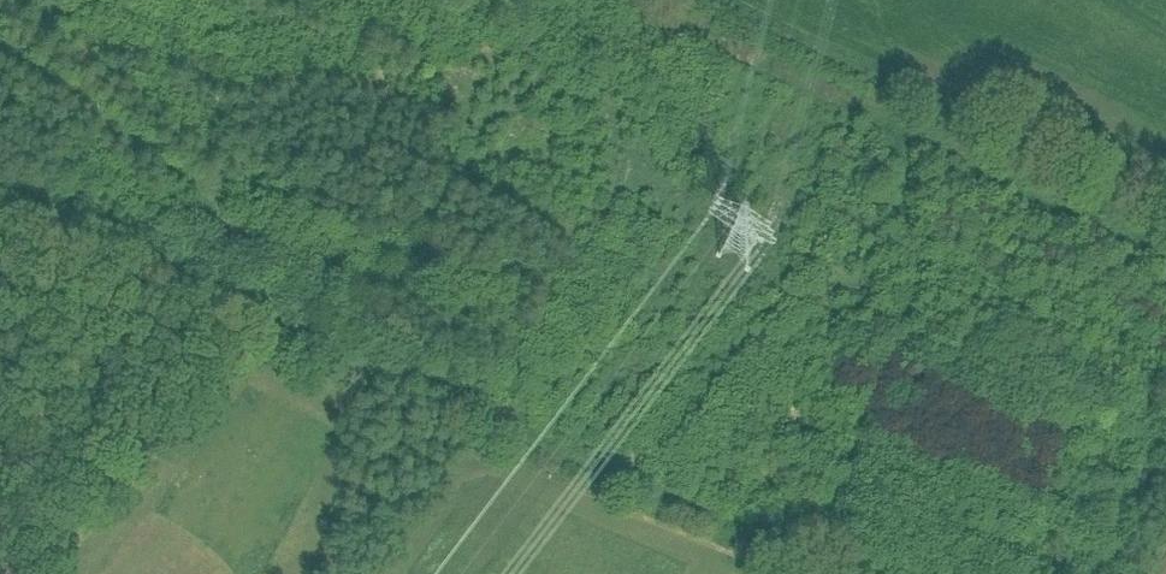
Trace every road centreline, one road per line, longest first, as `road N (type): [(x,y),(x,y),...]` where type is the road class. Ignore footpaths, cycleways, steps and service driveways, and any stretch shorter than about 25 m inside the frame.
road 1 (track): [(920,134),(914,323),(850,479),(771,520),(308,345),(150,136),(0,43)]
road 2 (track): [(633,0),(1165,249)]

